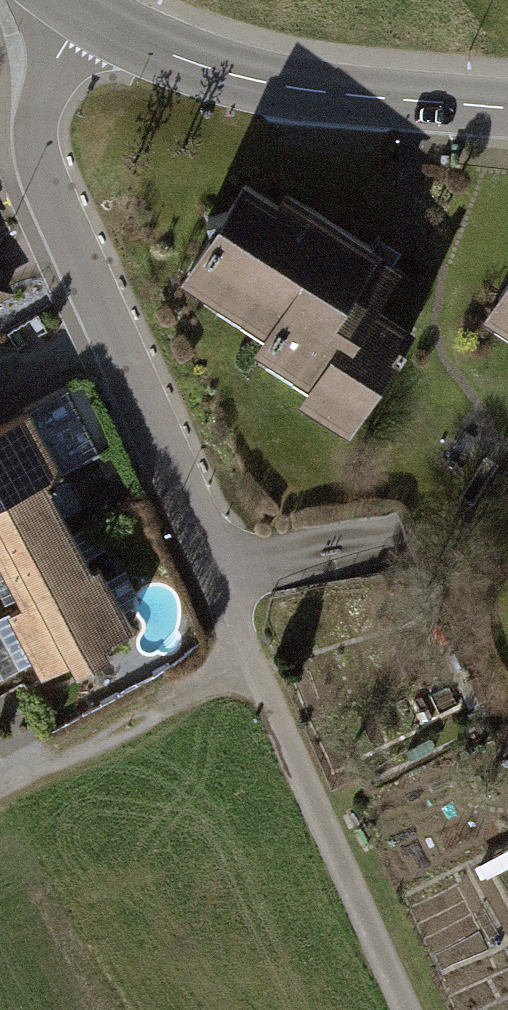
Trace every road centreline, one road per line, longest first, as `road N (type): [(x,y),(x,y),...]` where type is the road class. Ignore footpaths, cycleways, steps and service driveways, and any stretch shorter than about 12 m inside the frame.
road 1 (residential): [(82,7),(42,103),(37,144),(48,191),(251,660)]
road 2 (track): [(0,792),(251,660),(407,1009)]
road 3 (tertiary): [(507,109),(357,95),(220,71),(82,7)]

